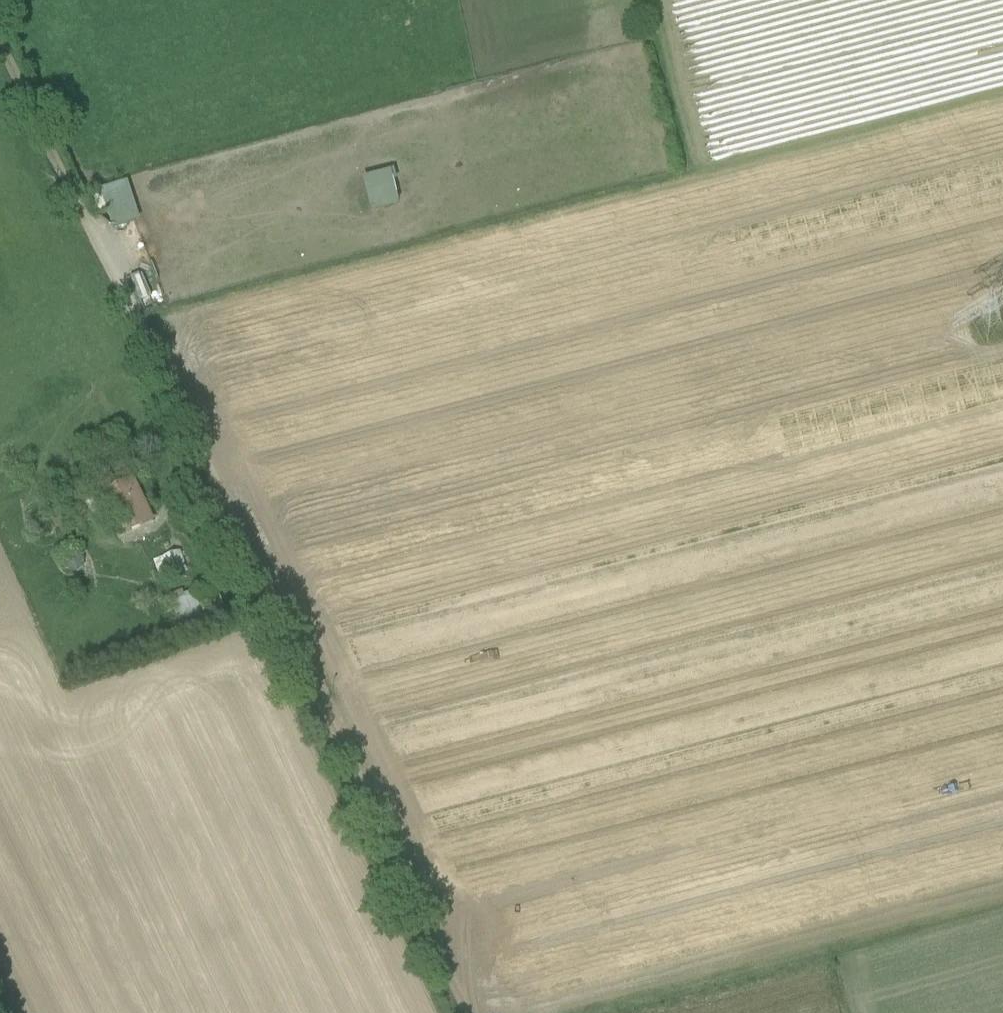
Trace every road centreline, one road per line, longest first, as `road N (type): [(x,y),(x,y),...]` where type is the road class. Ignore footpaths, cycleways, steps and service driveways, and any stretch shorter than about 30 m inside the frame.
road 1 (track): [(0,46),(467,1012)]

